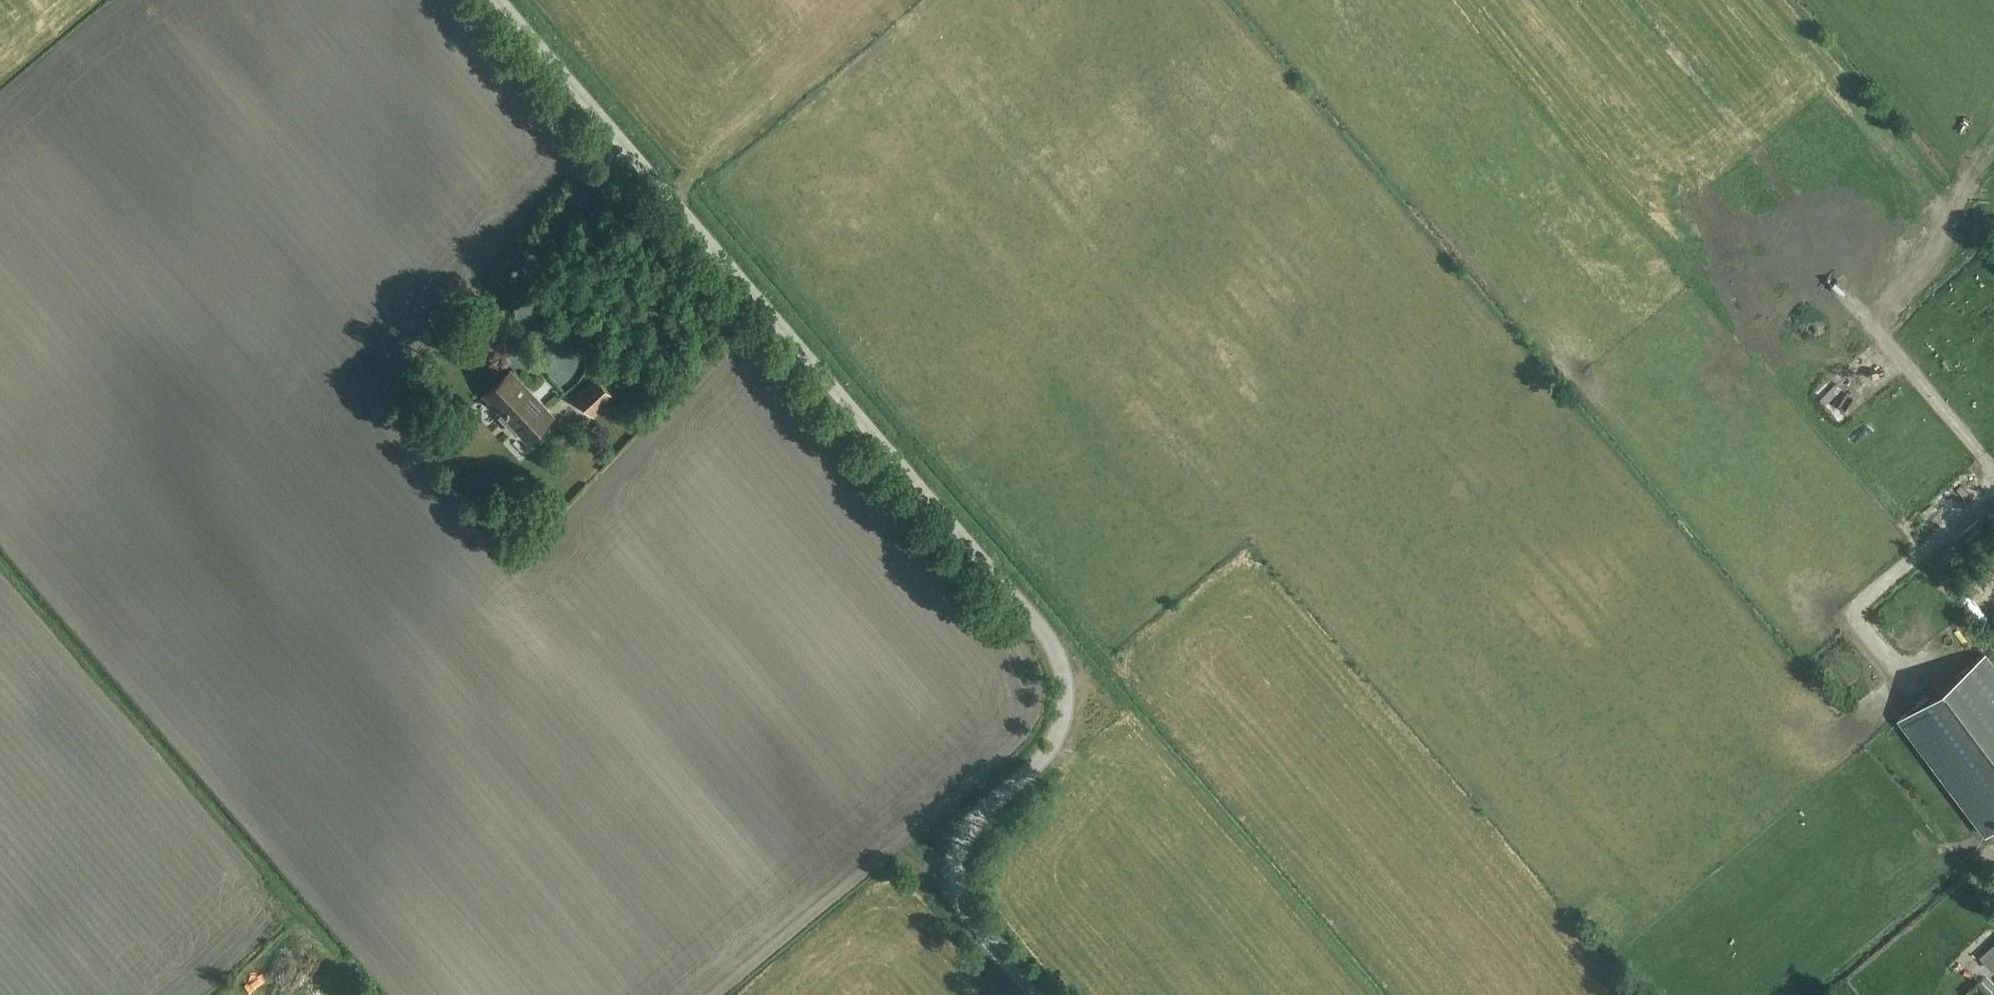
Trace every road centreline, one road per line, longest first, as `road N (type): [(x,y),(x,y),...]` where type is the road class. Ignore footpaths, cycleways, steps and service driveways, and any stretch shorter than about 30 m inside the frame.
road 1 (unclassified): [(1033,994),(961,905),(953,863),(970,825),(1053,748),(1066,705),(1061,662),(1033,620),(496,0)]

